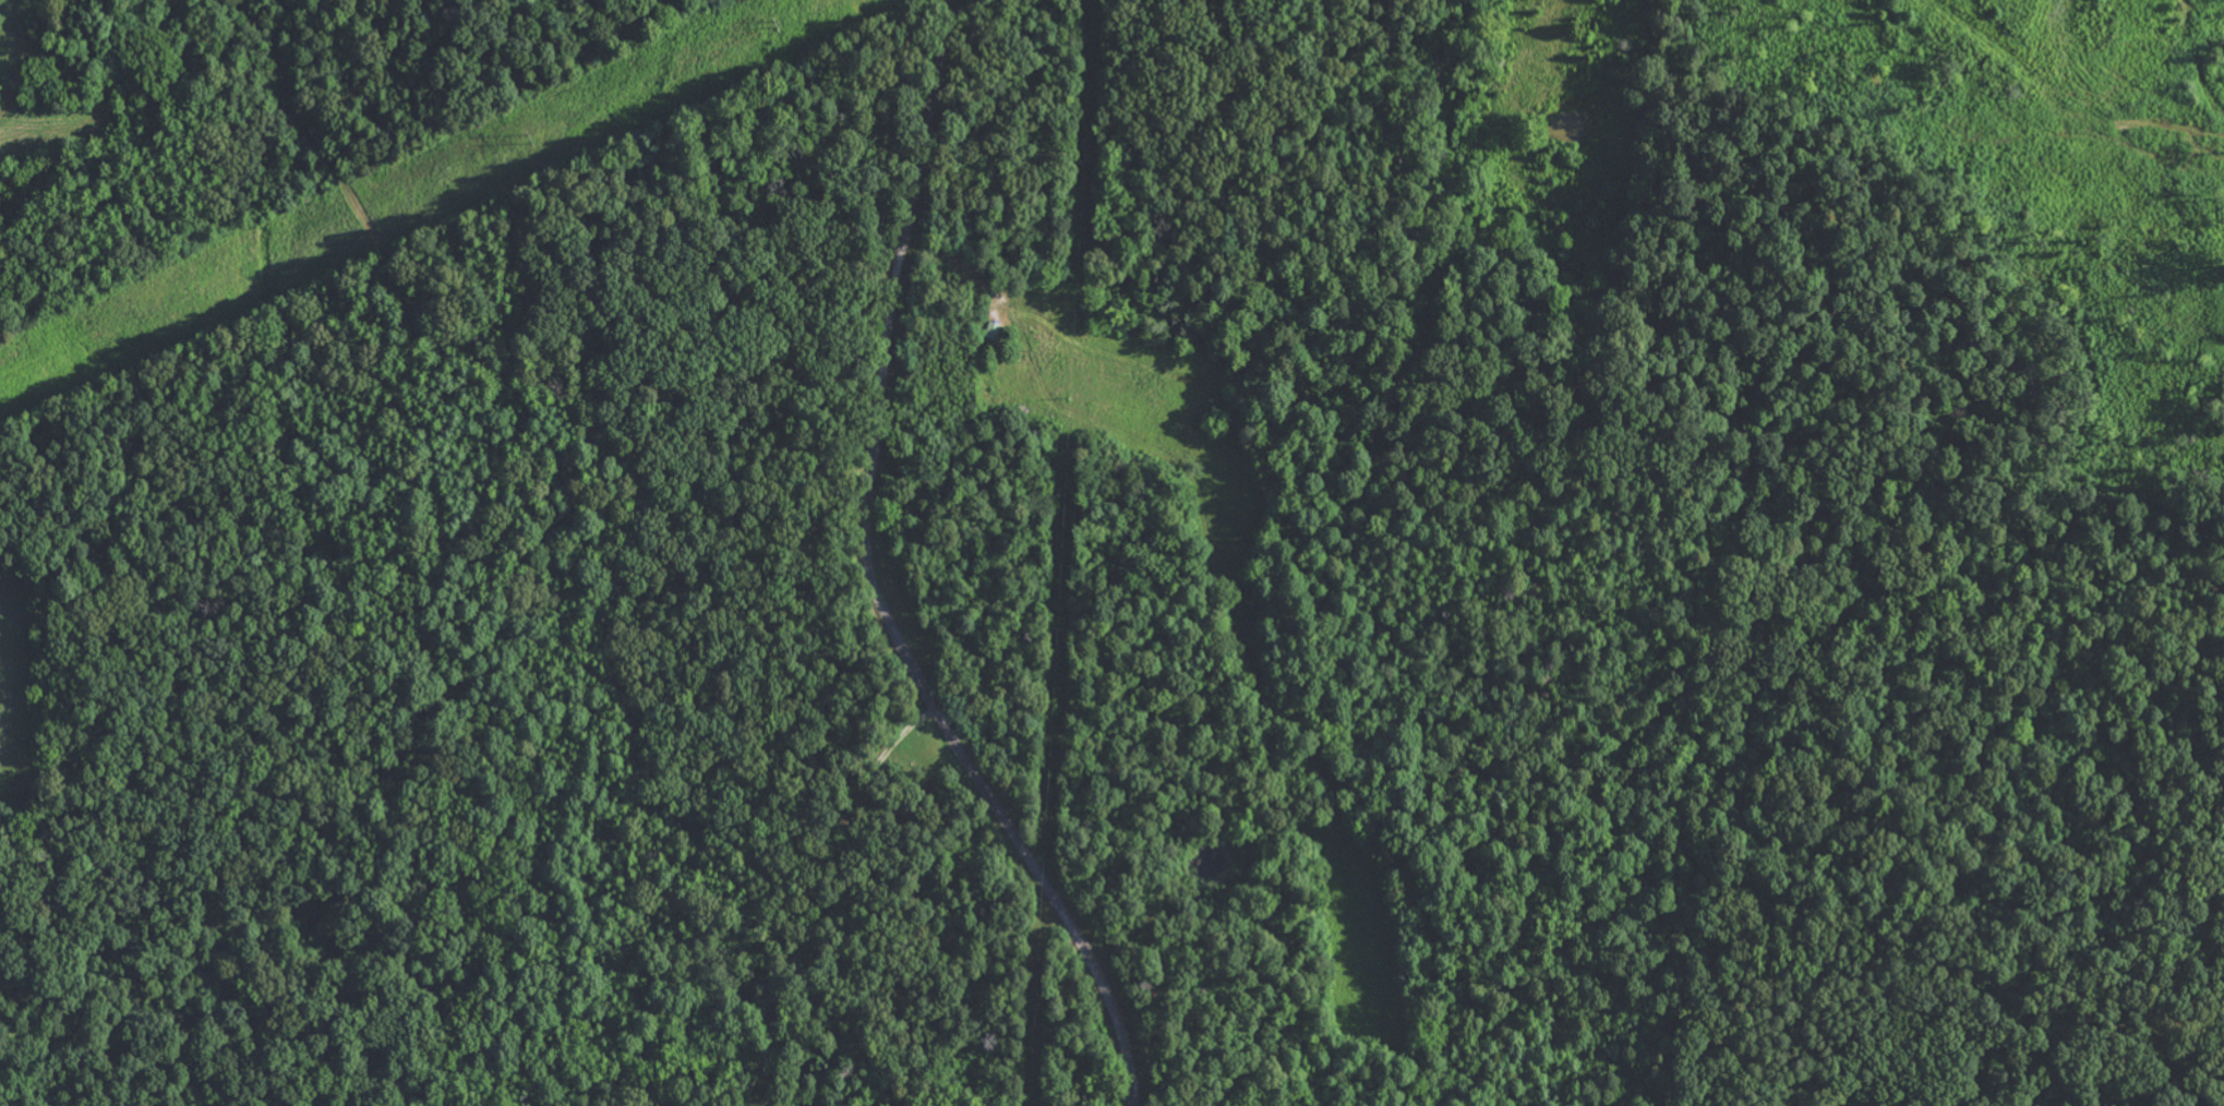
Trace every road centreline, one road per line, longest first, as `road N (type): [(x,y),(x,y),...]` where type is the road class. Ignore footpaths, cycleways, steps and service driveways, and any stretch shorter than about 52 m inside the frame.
road 1 (residential): [(951,0),(882,373),(867,517),(871,594),(907,669),(1086,943),(1120,1034),(1133,1105)]

